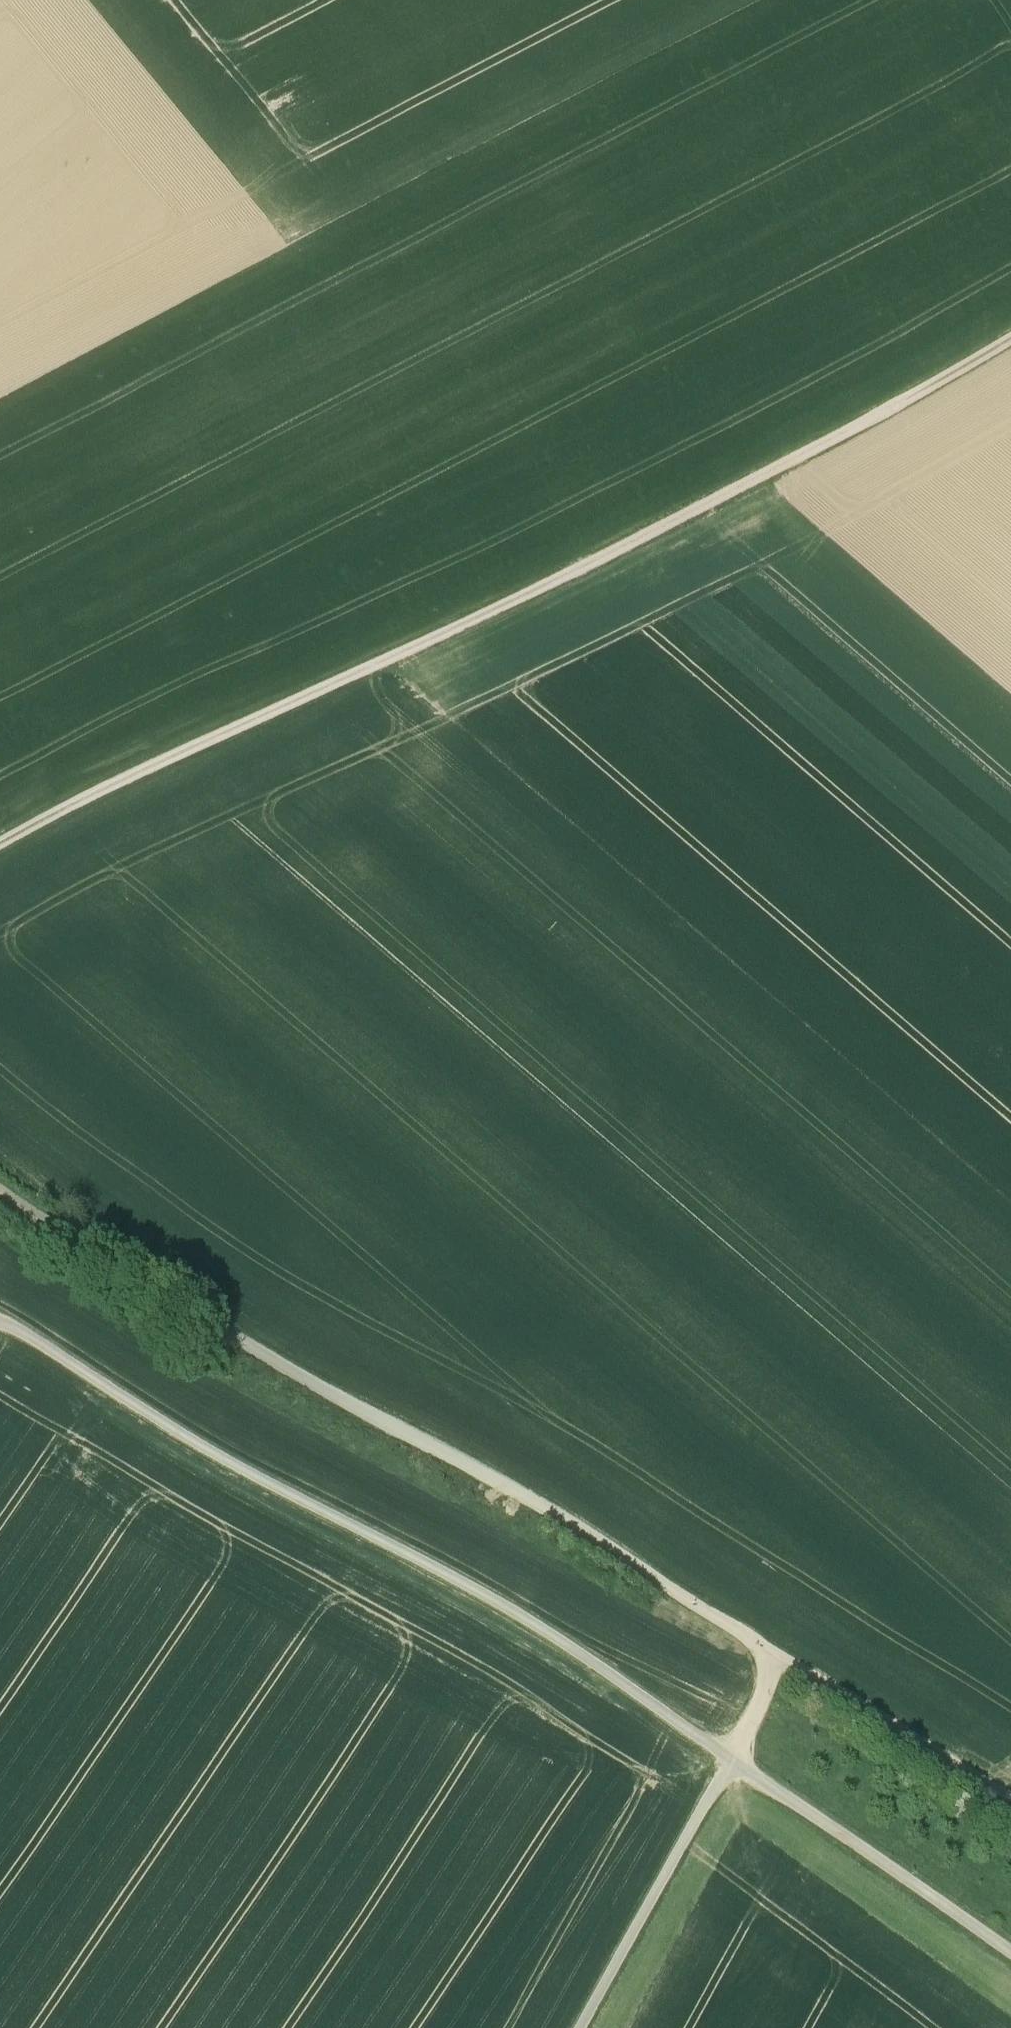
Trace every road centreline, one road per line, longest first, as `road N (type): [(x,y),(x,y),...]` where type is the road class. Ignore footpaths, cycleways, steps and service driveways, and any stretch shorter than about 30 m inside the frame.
road 1 (track): [(0,843),(698,509),(1010,338)]
road 2 (track): [(782,1659),(345,1402),(0,1185)]
road 3 (unclassified): [(733,1758),(473,1583),(295,1499),(0,1322)]
road 4 (unclassified): [(1010,1955),(733,1758)]
road 5 (unclassified): [(580,2027),(733,1758)]
road 6 (track): [(1010,1809),(782,1659)]

